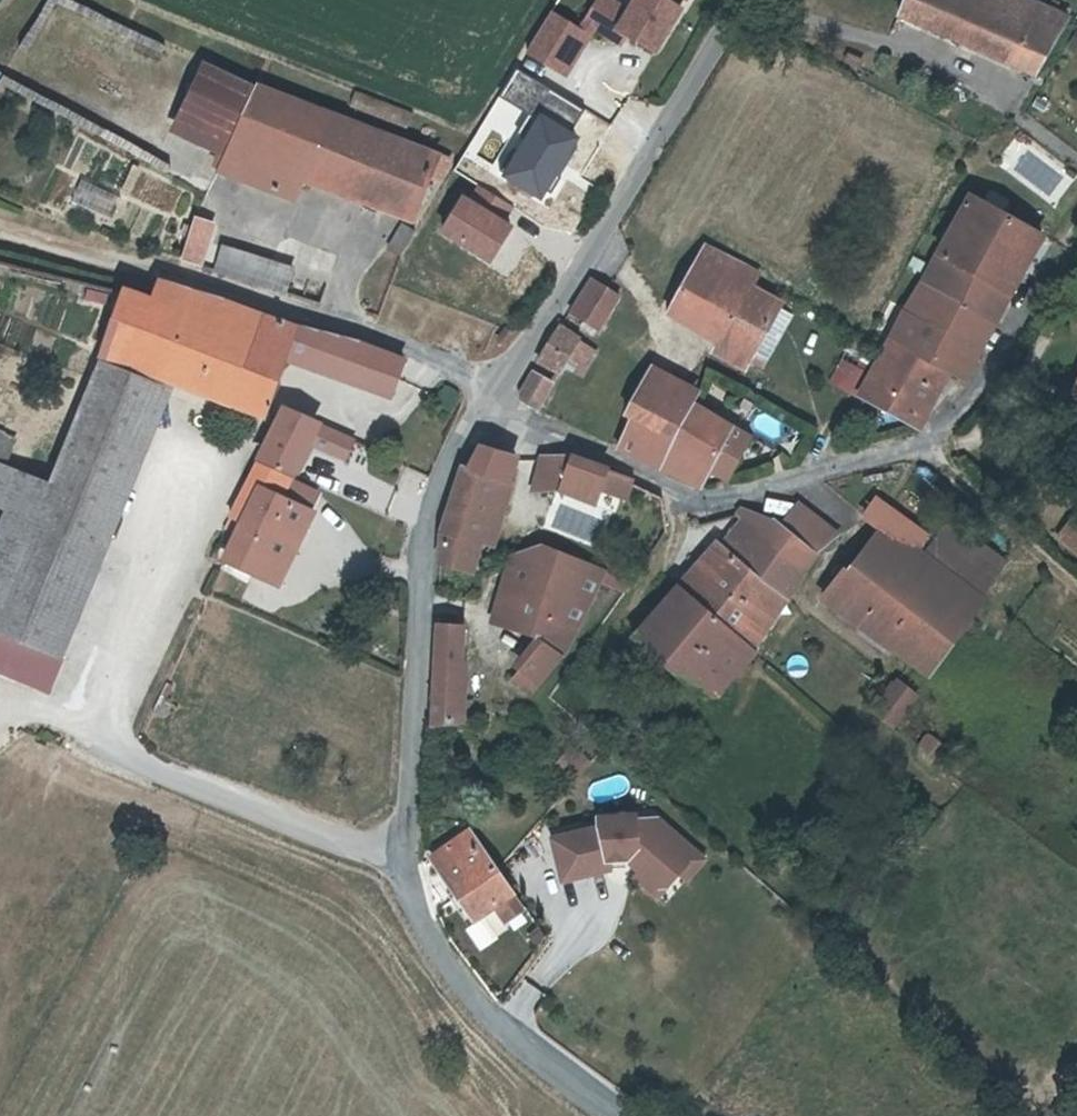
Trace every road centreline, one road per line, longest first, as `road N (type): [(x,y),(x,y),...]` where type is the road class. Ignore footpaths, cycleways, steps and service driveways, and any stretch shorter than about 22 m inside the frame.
road 1 (residential): [(607,1115),(479,1016),(404,886),(424,525),(489,412)]
road 2 (unclassified): [(0,231),(159,271),(474,376),(489,412)]
road 3 (residential): [(489,412),(738,0)]

